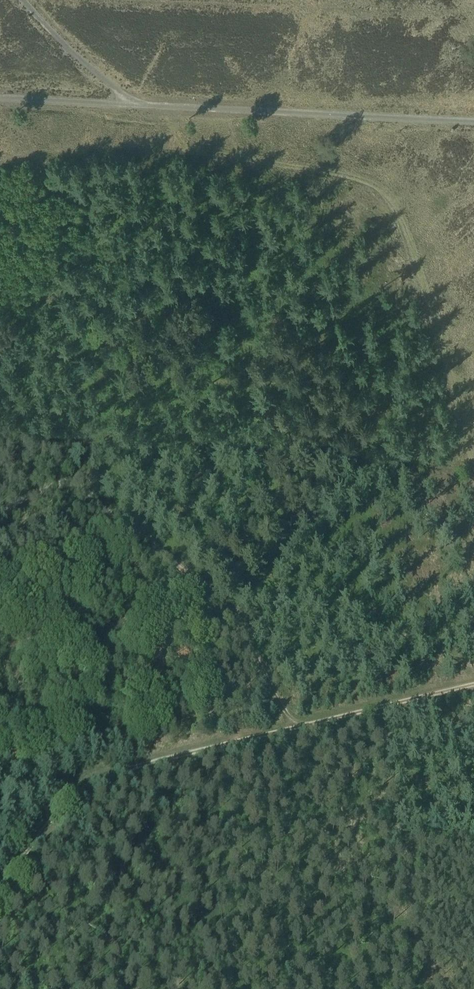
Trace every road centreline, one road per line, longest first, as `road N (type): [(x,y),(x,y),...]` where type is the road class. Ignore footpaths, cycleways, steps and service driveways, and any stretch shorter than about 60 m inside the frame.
road 1 (track): [(473,684),(88,779),(0,883)]
road 2 (track): [(0,98),(473,122)]
road 3 (track): [(0,506),(67,480),(165,557),(238,637),(289,731)]
road 4 (track): [(132,104),(22,0)]

